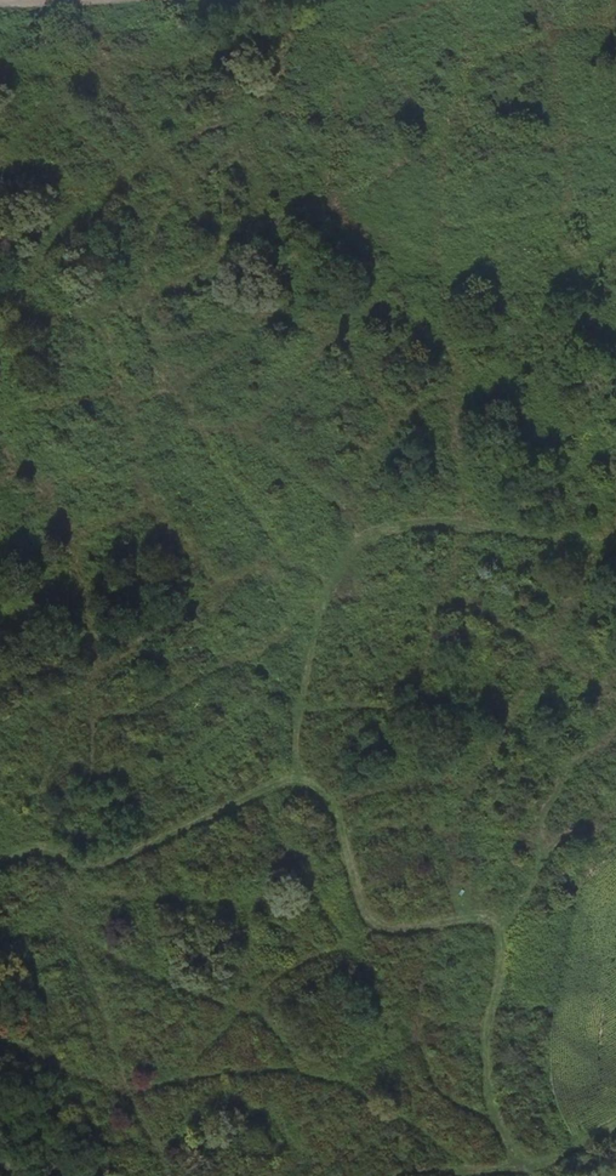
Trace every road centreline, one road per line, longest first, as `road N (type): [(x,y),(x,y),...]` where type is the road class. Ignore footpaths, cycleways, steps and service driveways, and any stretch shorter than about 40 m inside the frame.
road 1 (track): [(517,1167),(488,1090),(505,964),(496,914),(375,927),(364,918),(334,819),(302,783),(285,780),(102,867),(27,850),(0,866)]
road 2 (track): [(285,780),(296,761),(327,605),(359,538),(401,528),(463,530),(615,552)]
road 3 (track): [(413,1175),(548,1166),(615,1139)]
road 4 (track): [(0,328),(68,319),(179,283)]

